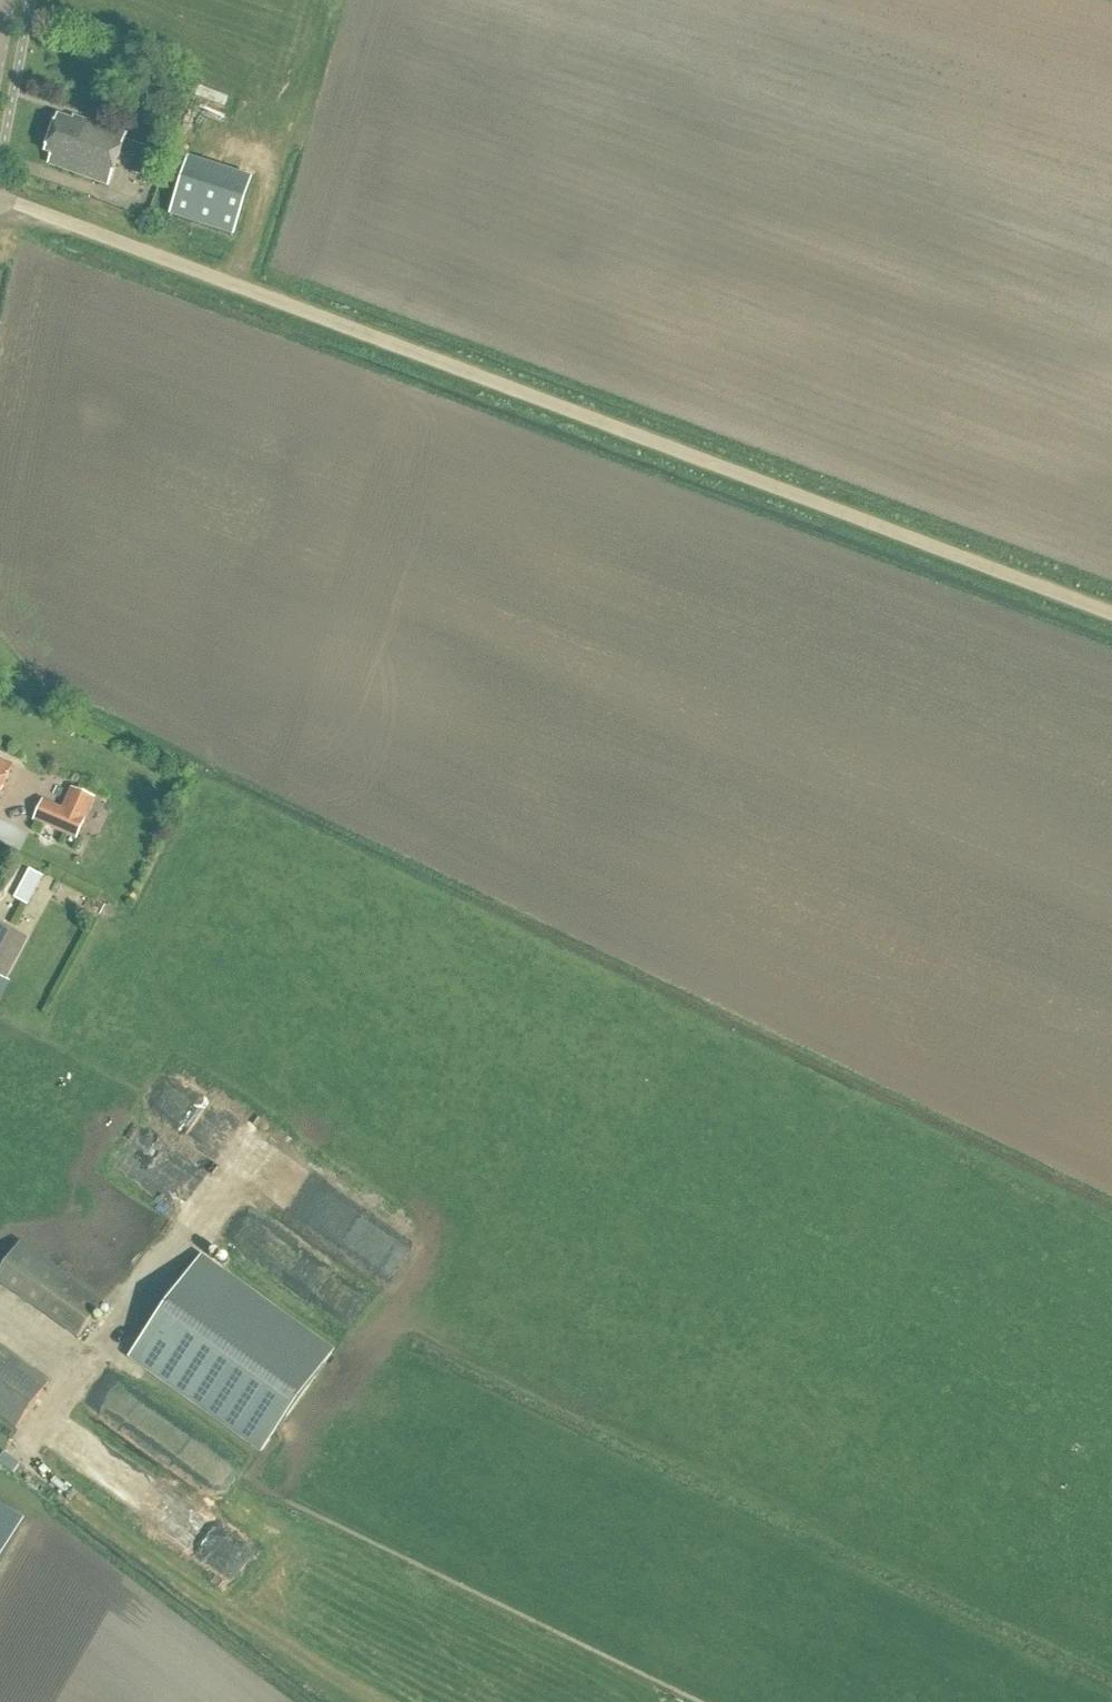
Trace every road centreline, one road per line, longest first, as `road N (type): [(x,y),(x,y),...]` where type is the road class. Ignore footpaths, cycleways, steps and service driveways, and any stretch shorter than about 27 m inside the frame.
road 1 (unclassified): [(0,201),(1111,615)]

